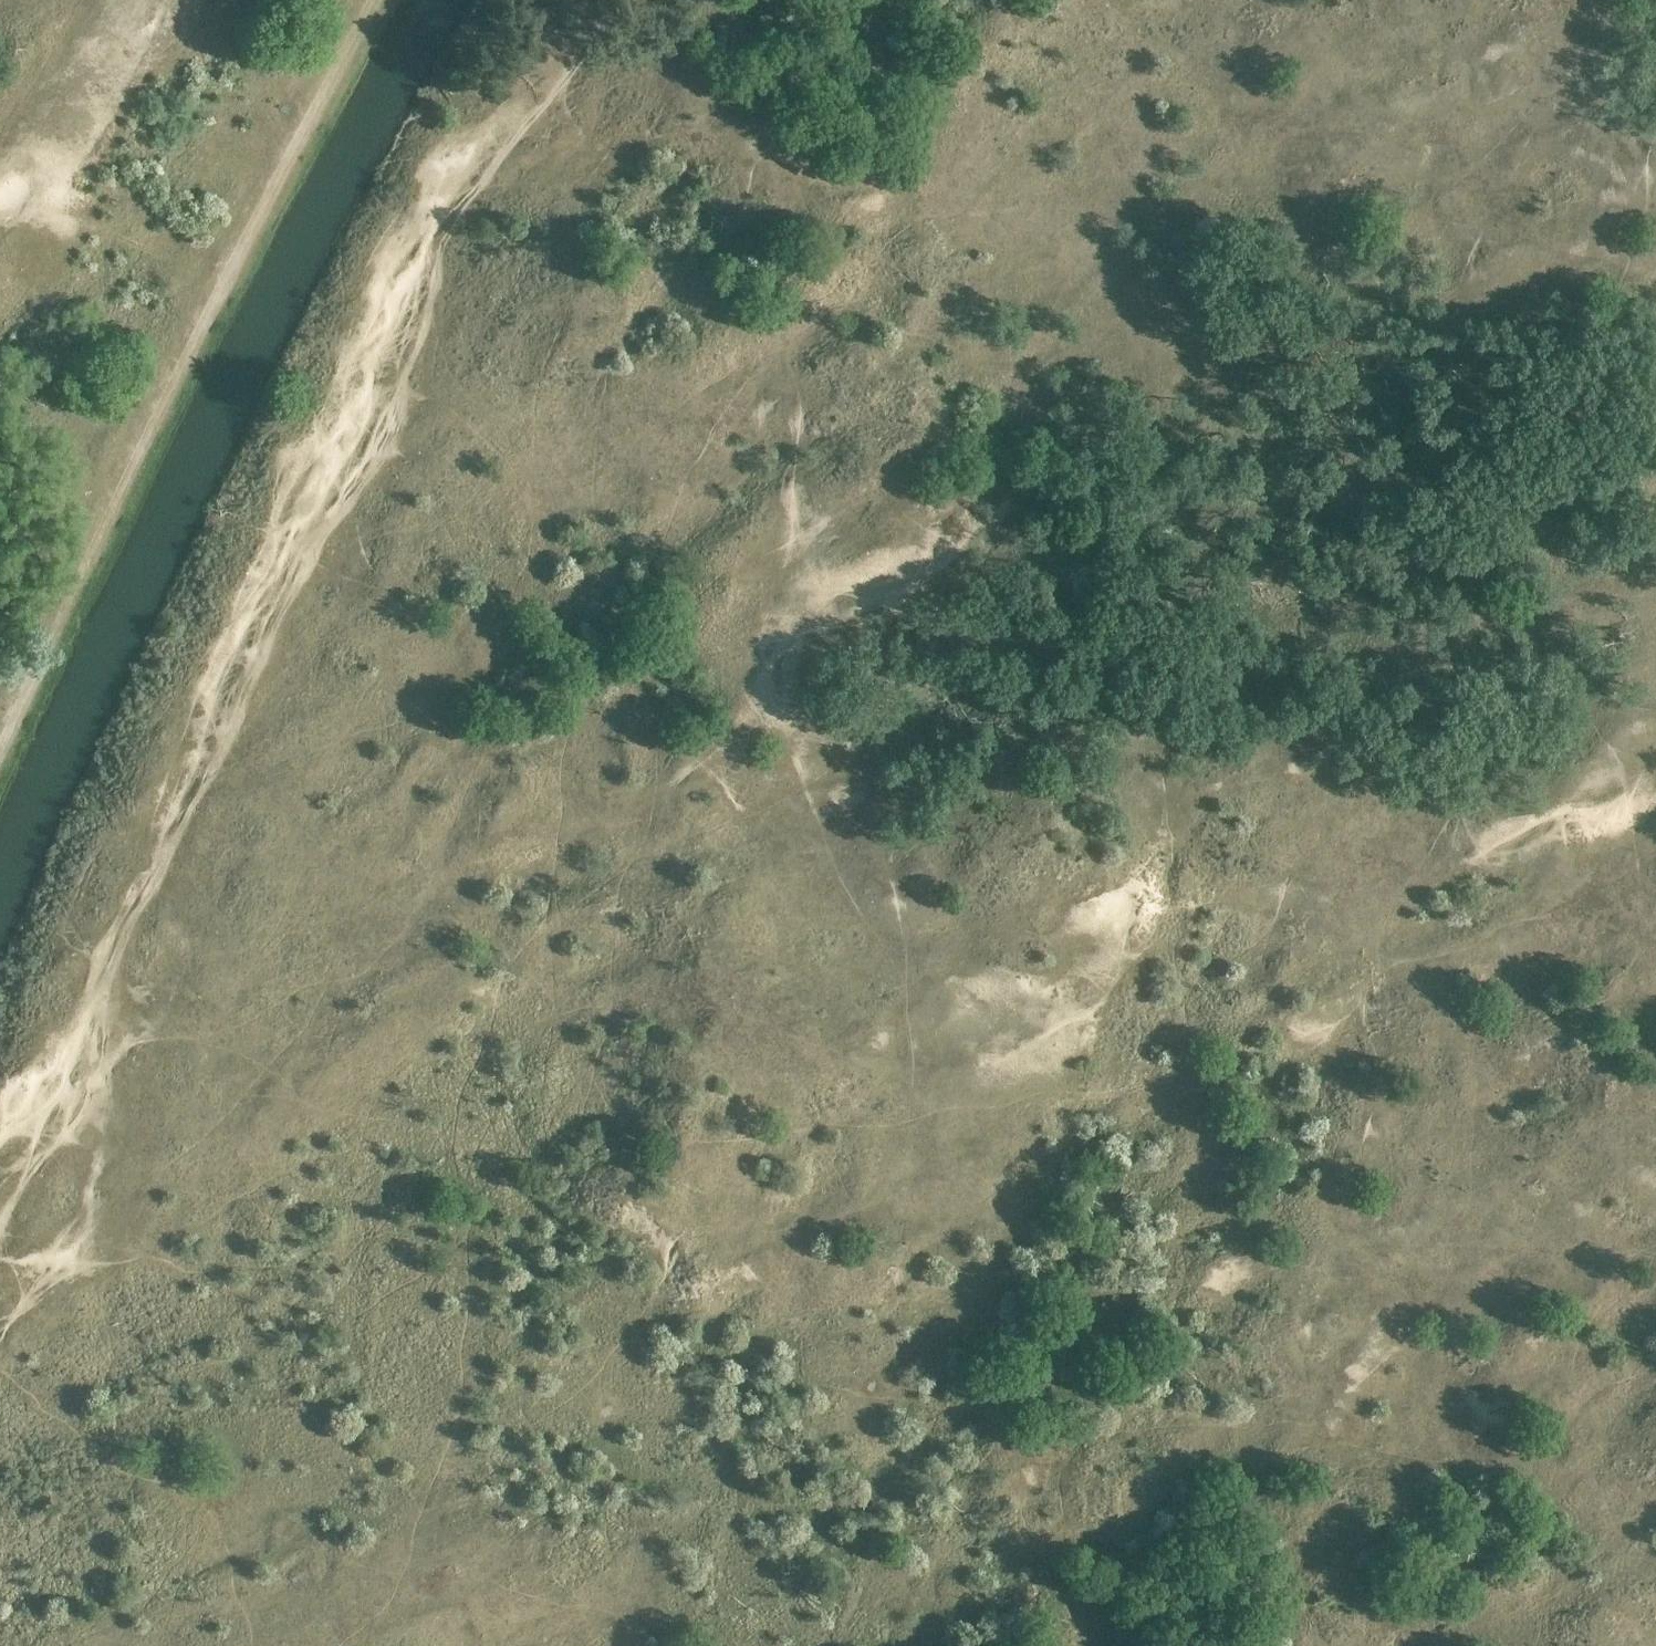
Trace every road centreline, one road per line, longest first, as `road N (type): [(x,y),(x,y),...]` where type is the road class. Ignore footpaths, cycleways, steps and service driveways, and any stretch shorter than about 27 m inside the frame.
road 1 (track): [(0,754),(105,516),(374,0)]

